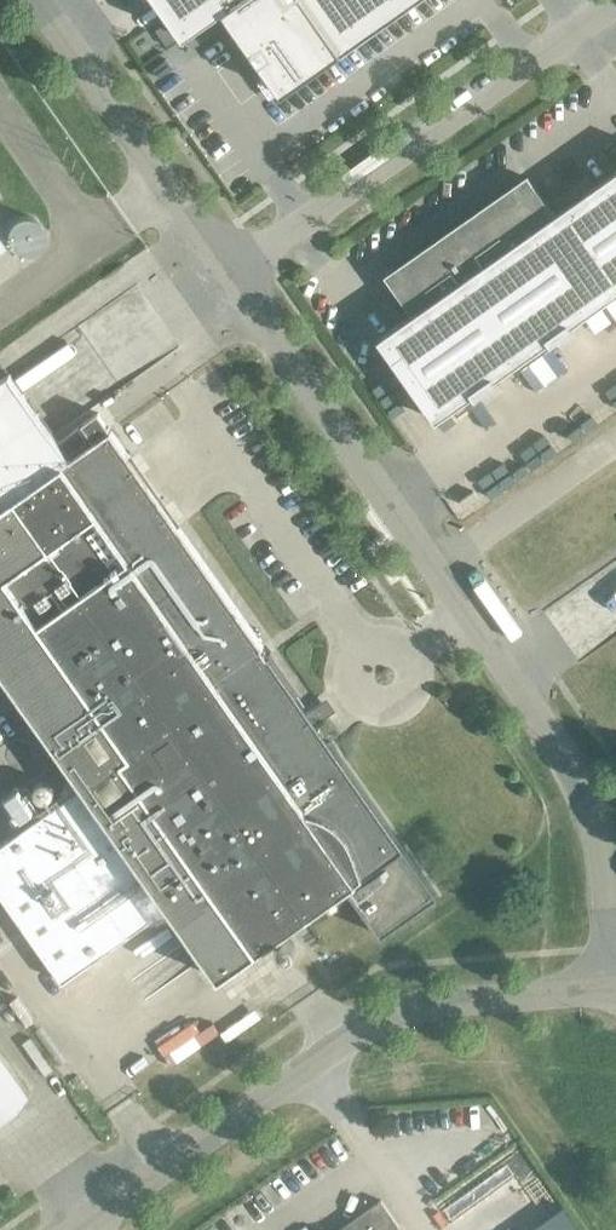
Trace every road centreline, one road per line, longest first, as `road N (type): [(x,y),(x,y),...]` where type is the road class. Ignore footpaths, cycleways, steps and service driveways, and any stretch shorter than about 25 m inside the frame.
road 1 (unclassified): [(602,984),(602,871),(589,790),(234,267)]
road 2 (unclassified): [(602,984),(404,1011),(352,1029),(161,1170)]
road 3 (unclassified): [(234,267),(615,5)]
road 4 (unclassified): [(44,0),(234,267)]

